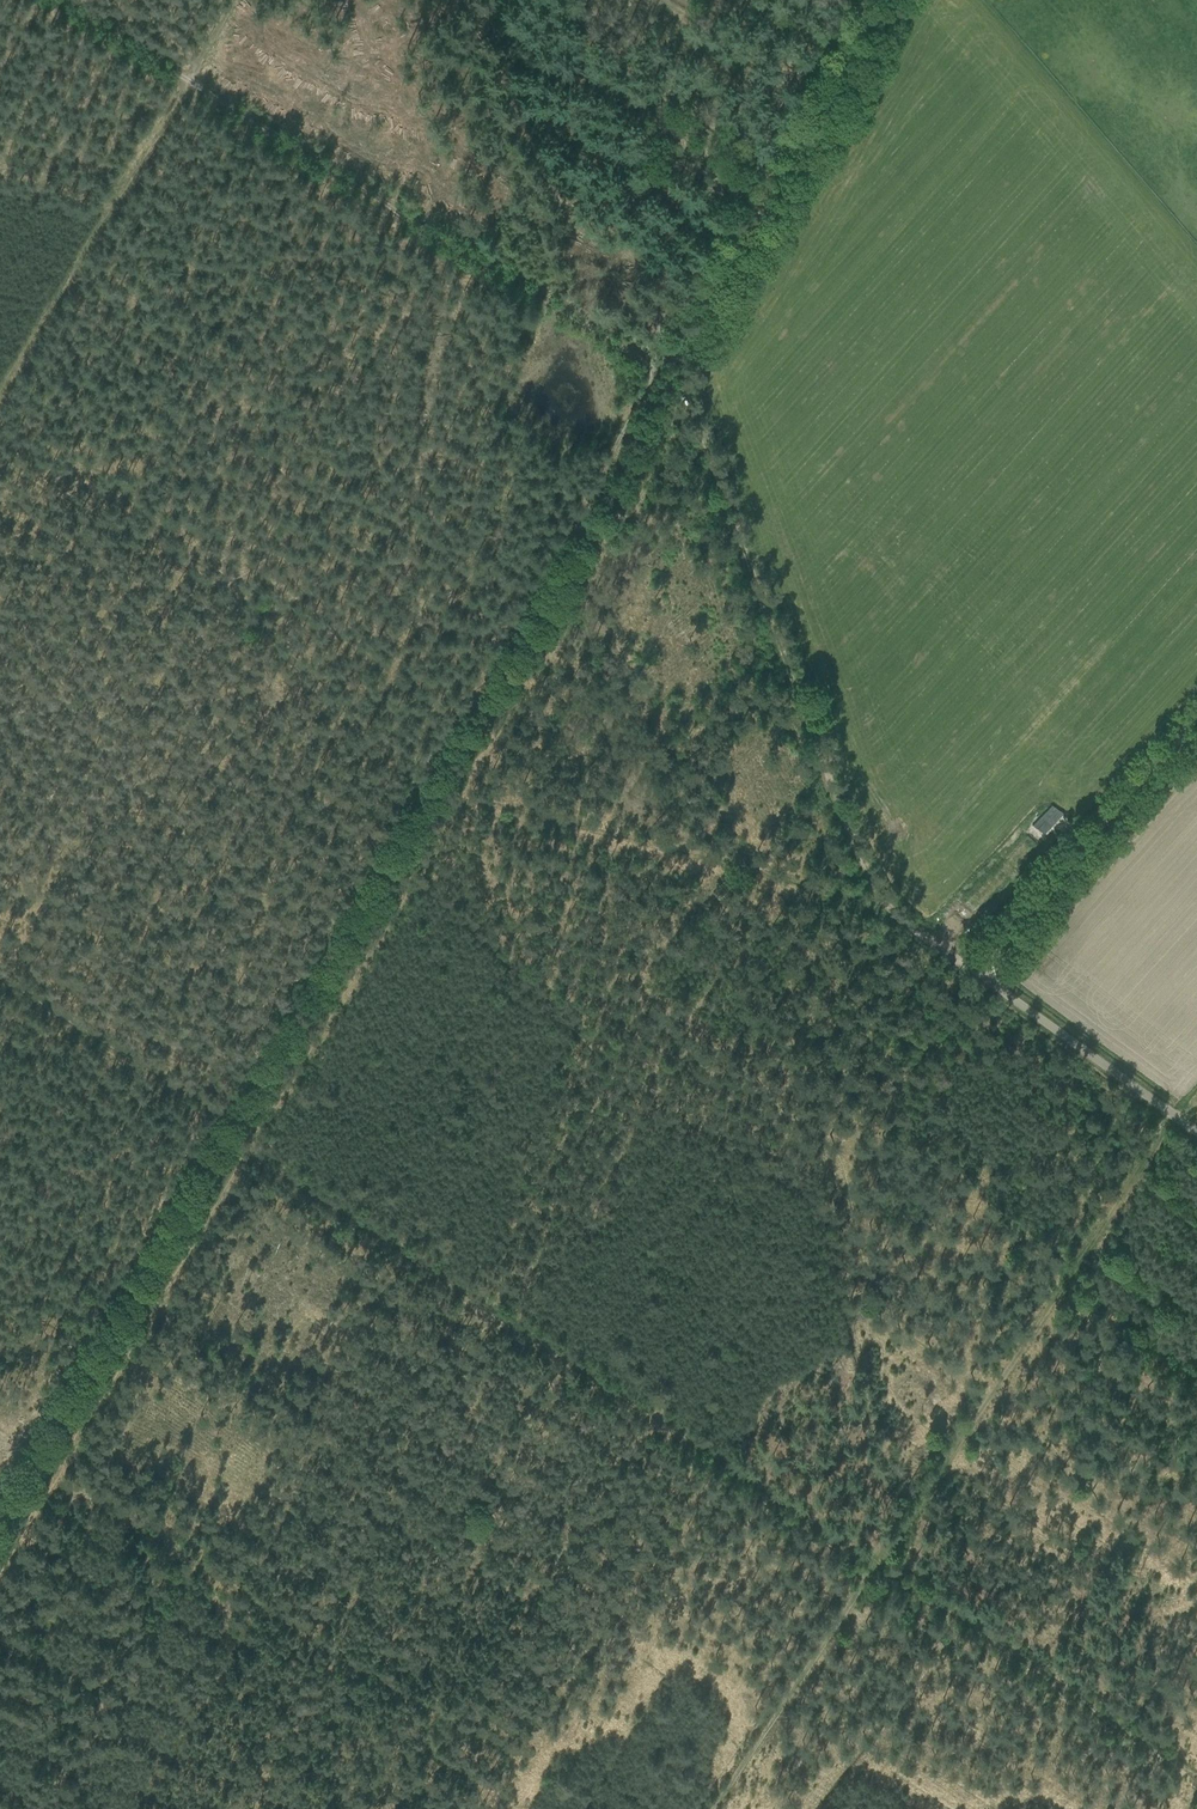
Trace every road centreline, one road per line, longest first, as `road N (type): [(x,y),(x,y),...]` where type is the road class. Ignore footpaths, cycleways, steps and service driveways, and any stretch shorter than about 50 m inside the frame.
road 1 (track): [(973,968),(914,928),(861,857),(674,381),(58,0)]
road 2 (track): [(0,1568),(692,415)]
road 3 (track): [(663,373),(0,1485)]
road 4 (track): [(881,1563),(244,1153),(222,1114),(0,980)]
road 5 (track): [(715,1808),(1182,1120)]
road 6 (unclassified): [(1196,1131),(973,968),(1196,716)]
road 7 (track): [(674,381),(897,0)]
road 8 (track): [(647,362),(854,0)]
road 9 (track): [(386,1672),(75,1490),(51,1484)]
road 10 (track): [(881,1563),(1196,1775)]
road 11 (track): [(491,0),(497,59),(554,190),(577,224),(610,250),(688,293)]
road 12 (track): [(1123,1727),(1196,1626)]

